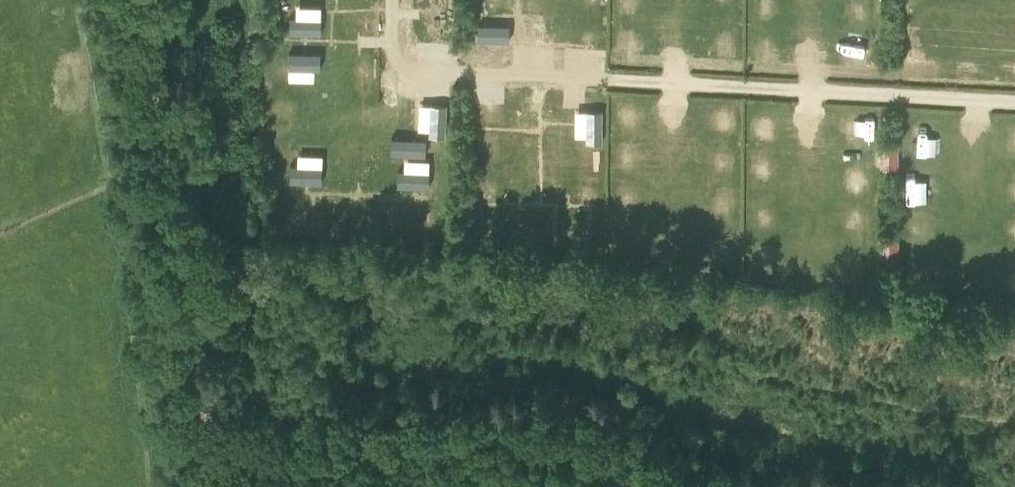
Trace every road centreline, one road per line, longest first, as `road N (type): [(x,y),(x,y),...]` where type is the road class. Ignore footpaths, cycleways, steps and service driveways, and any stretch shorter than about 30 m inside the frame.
road 1 (track): [(144,0),(216,486)]

